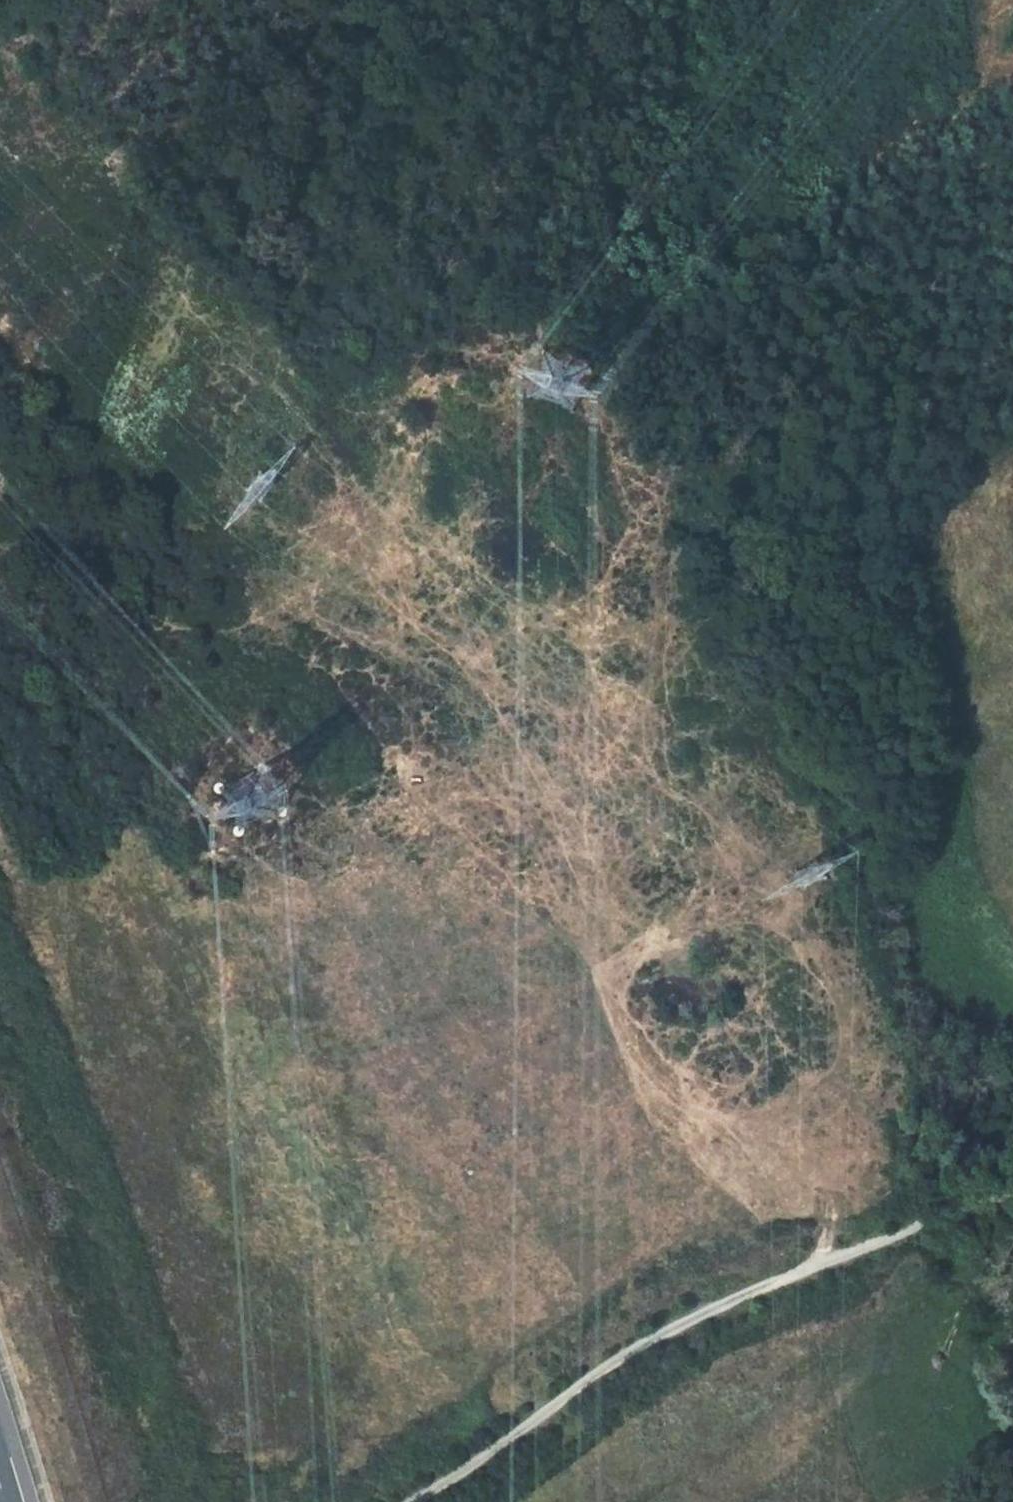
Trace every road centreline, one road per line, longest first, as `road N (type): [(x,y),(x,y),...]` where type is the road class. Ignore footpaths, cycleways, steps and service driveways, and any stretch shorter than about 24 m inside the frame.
road 1 (track): [(1012,1195),(670,1330),(414,1501)]

